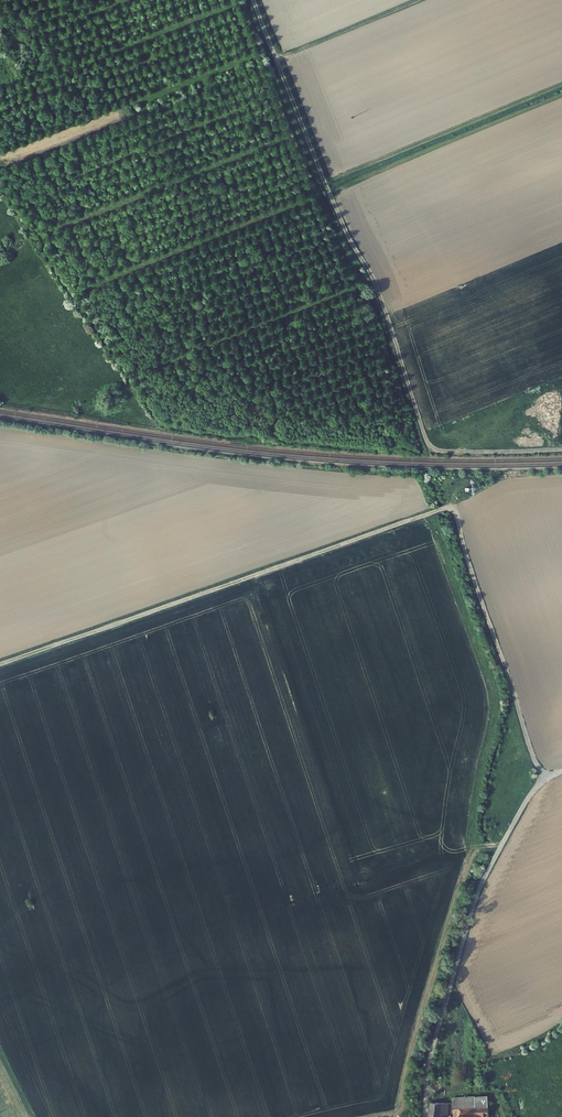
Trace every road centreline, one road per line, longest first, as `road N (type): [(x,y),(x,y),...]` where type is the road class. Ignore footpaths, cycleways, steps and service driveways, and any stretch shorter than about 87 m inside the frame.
road 1 (track): [(423,1116),(426,1063),(472,900),(540,780),(448,508)]
road 2 (track): [(253,0),(334,204),(376,288),(429,445),(561,450)]
road 3 (track): [(0,662),(448,508)]
road 4 (track): [(276,59),(418,0)]

